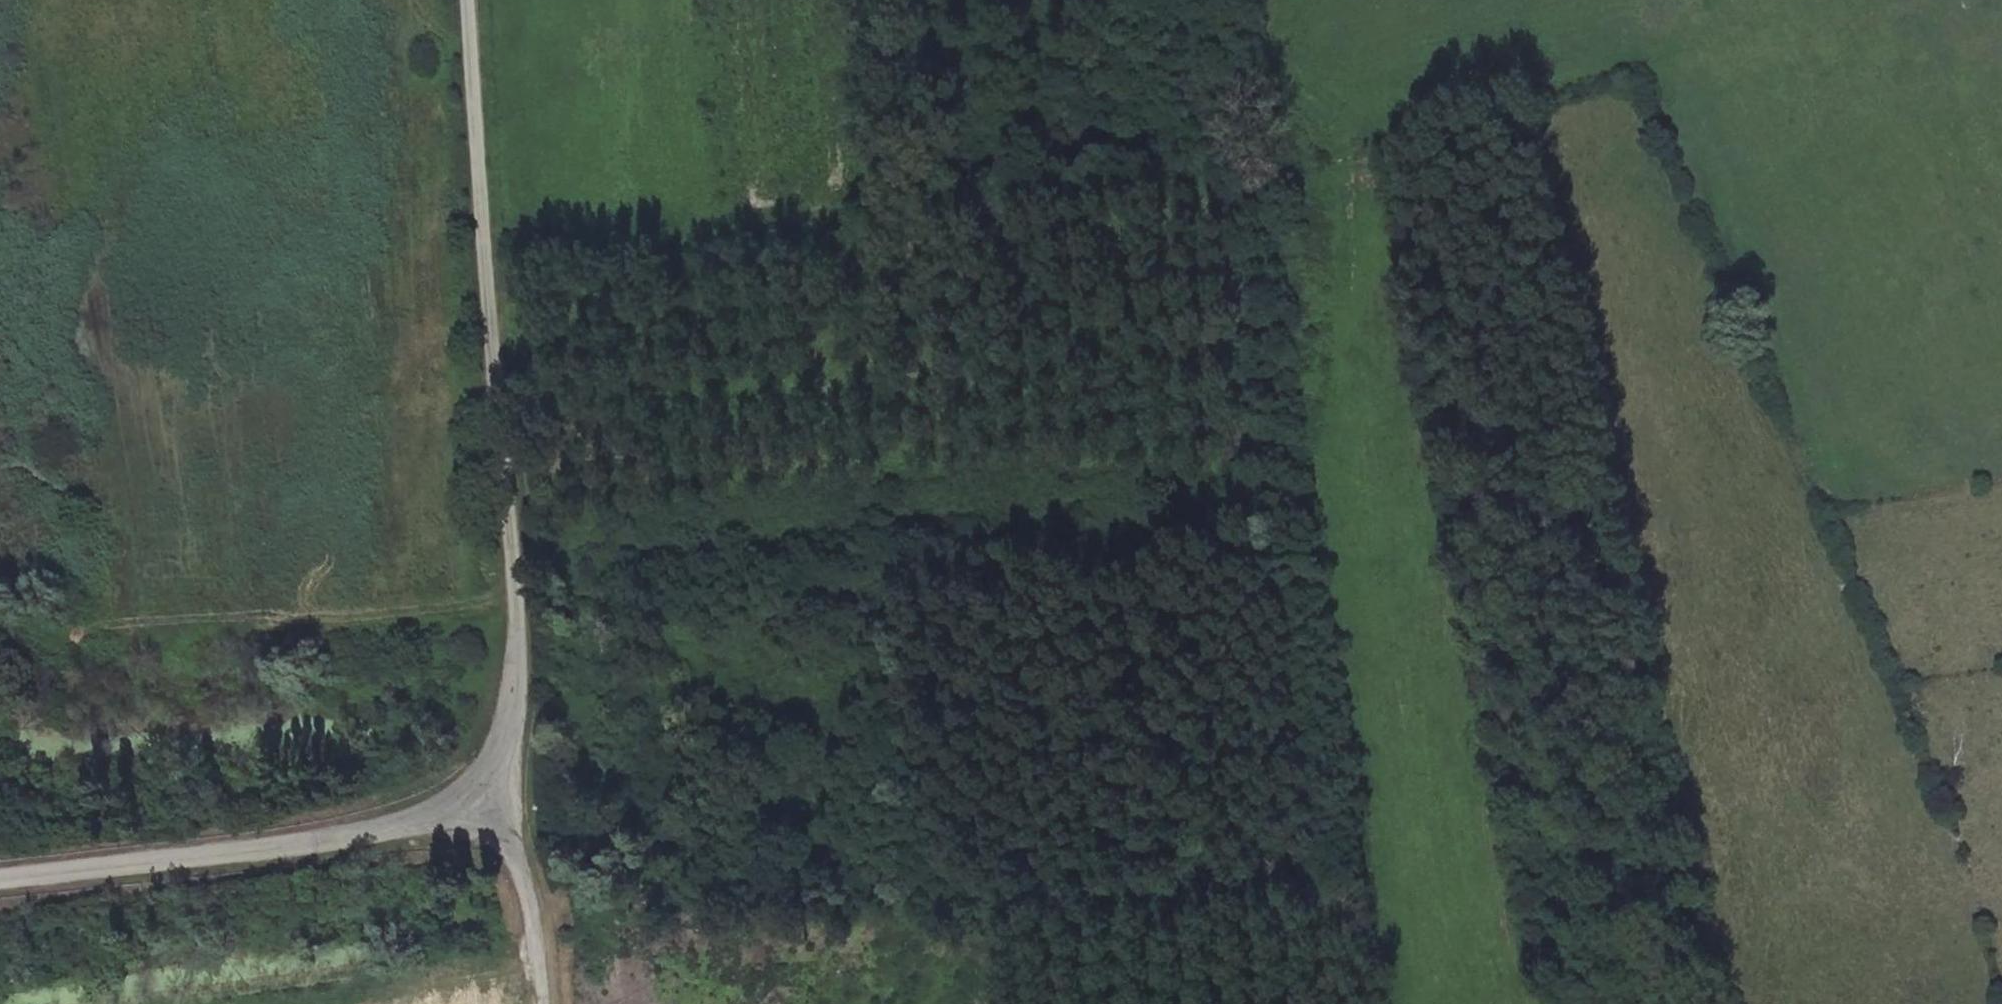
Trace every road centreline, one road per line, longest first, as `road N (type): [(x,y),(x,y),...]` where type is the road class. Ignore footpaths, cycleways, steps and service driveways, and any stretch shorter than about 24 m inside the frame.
road 1 (unclassified): [(469,0),(519,679),(493,781),(401,828),(0,881)]
road 2 (track): [(493,781),(528,891),(540,1003)]

